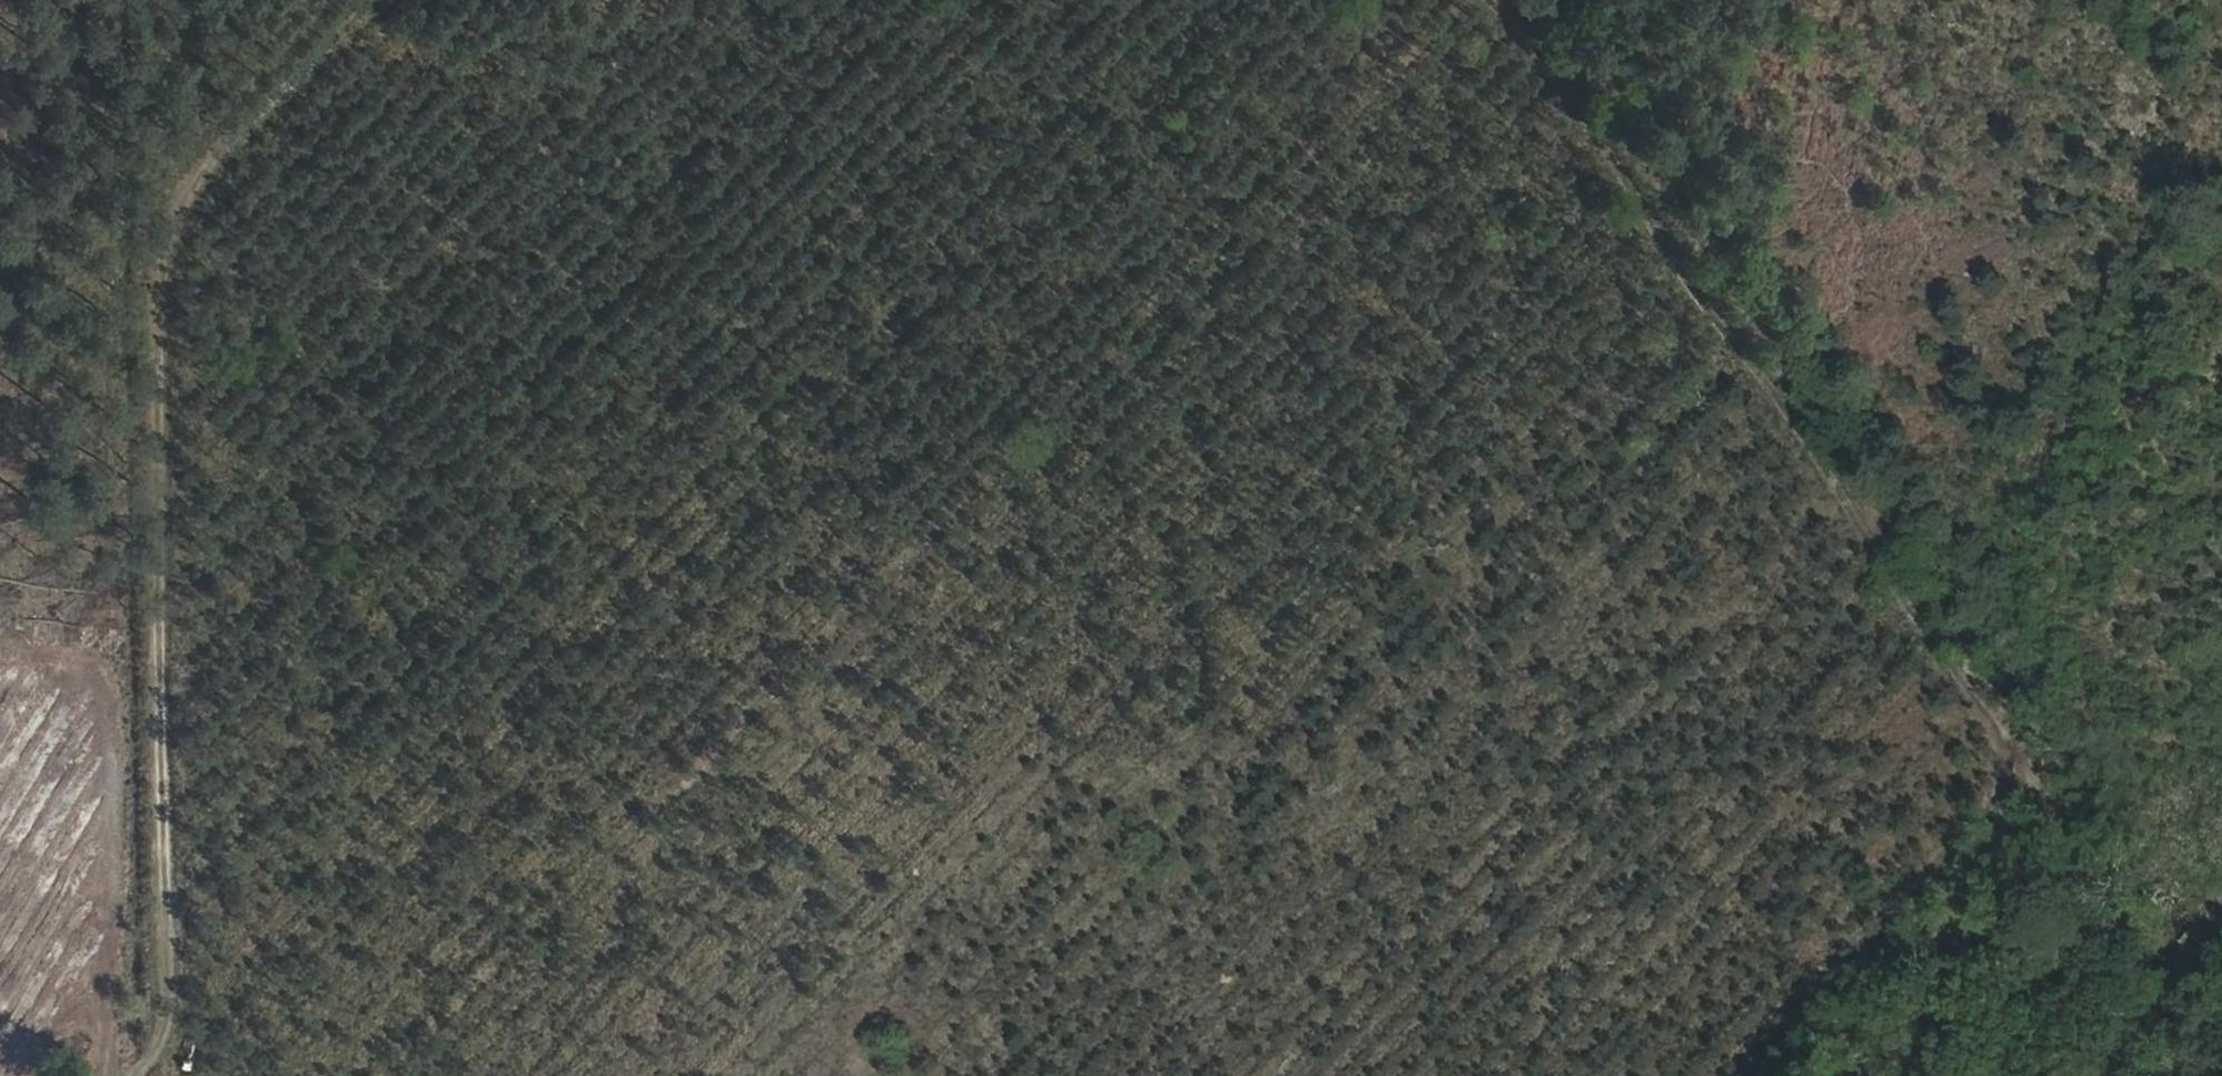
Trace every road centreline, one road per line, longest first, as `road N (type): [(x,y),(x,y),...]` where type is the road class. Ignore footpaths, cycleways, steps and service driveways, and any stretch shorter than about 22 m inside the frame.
road 1 (unclassified): [(2221,944),(2171,1005),(2138,1075)]

